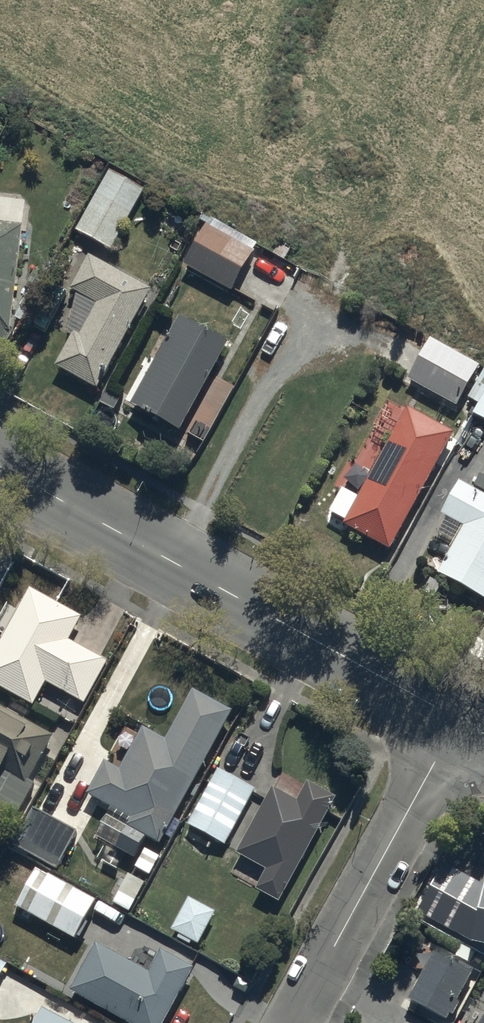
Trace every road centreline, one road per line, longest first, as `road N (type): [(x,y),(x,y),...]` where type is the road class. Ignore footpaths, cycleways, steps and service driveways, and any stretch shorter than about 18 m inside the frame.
road 1 (tertiary): [(459,717),(0,466)]
road 2 (residential): [(459,717),(294,1022)]

